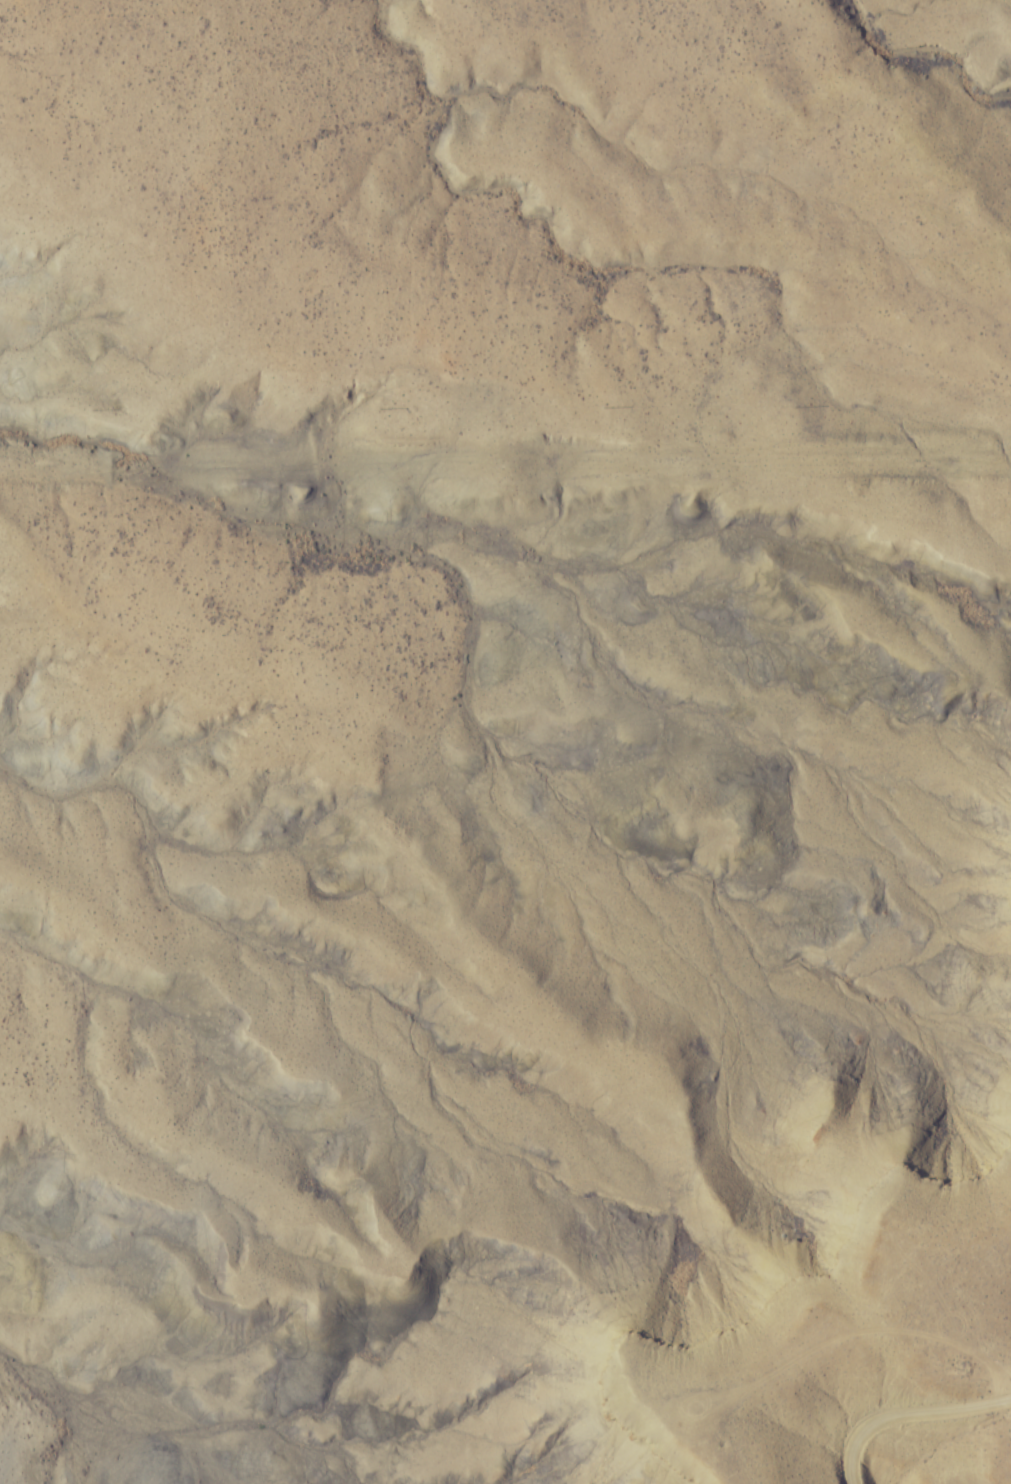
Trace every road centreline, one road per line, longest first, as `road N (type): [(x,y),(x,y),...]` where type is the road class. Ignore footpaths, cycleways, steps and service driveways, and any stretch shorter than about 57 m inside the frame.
road 1 (tertiary): [(847,1483),(853,1425),(890,1387),(1010,1338)]

